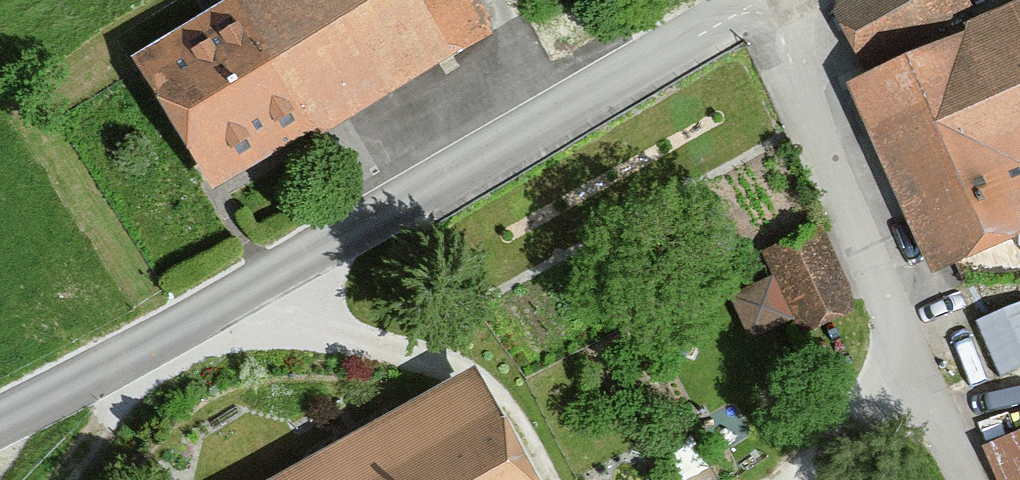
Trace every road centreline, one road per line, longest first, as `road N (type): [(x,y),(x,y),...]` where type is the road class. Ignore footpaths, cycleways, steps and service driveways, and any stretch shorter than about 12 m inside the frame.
road 1 (tertiary): [(0,421),(197,319),(759,0)]
road 2 (track): [(140,349),(54,479)]

